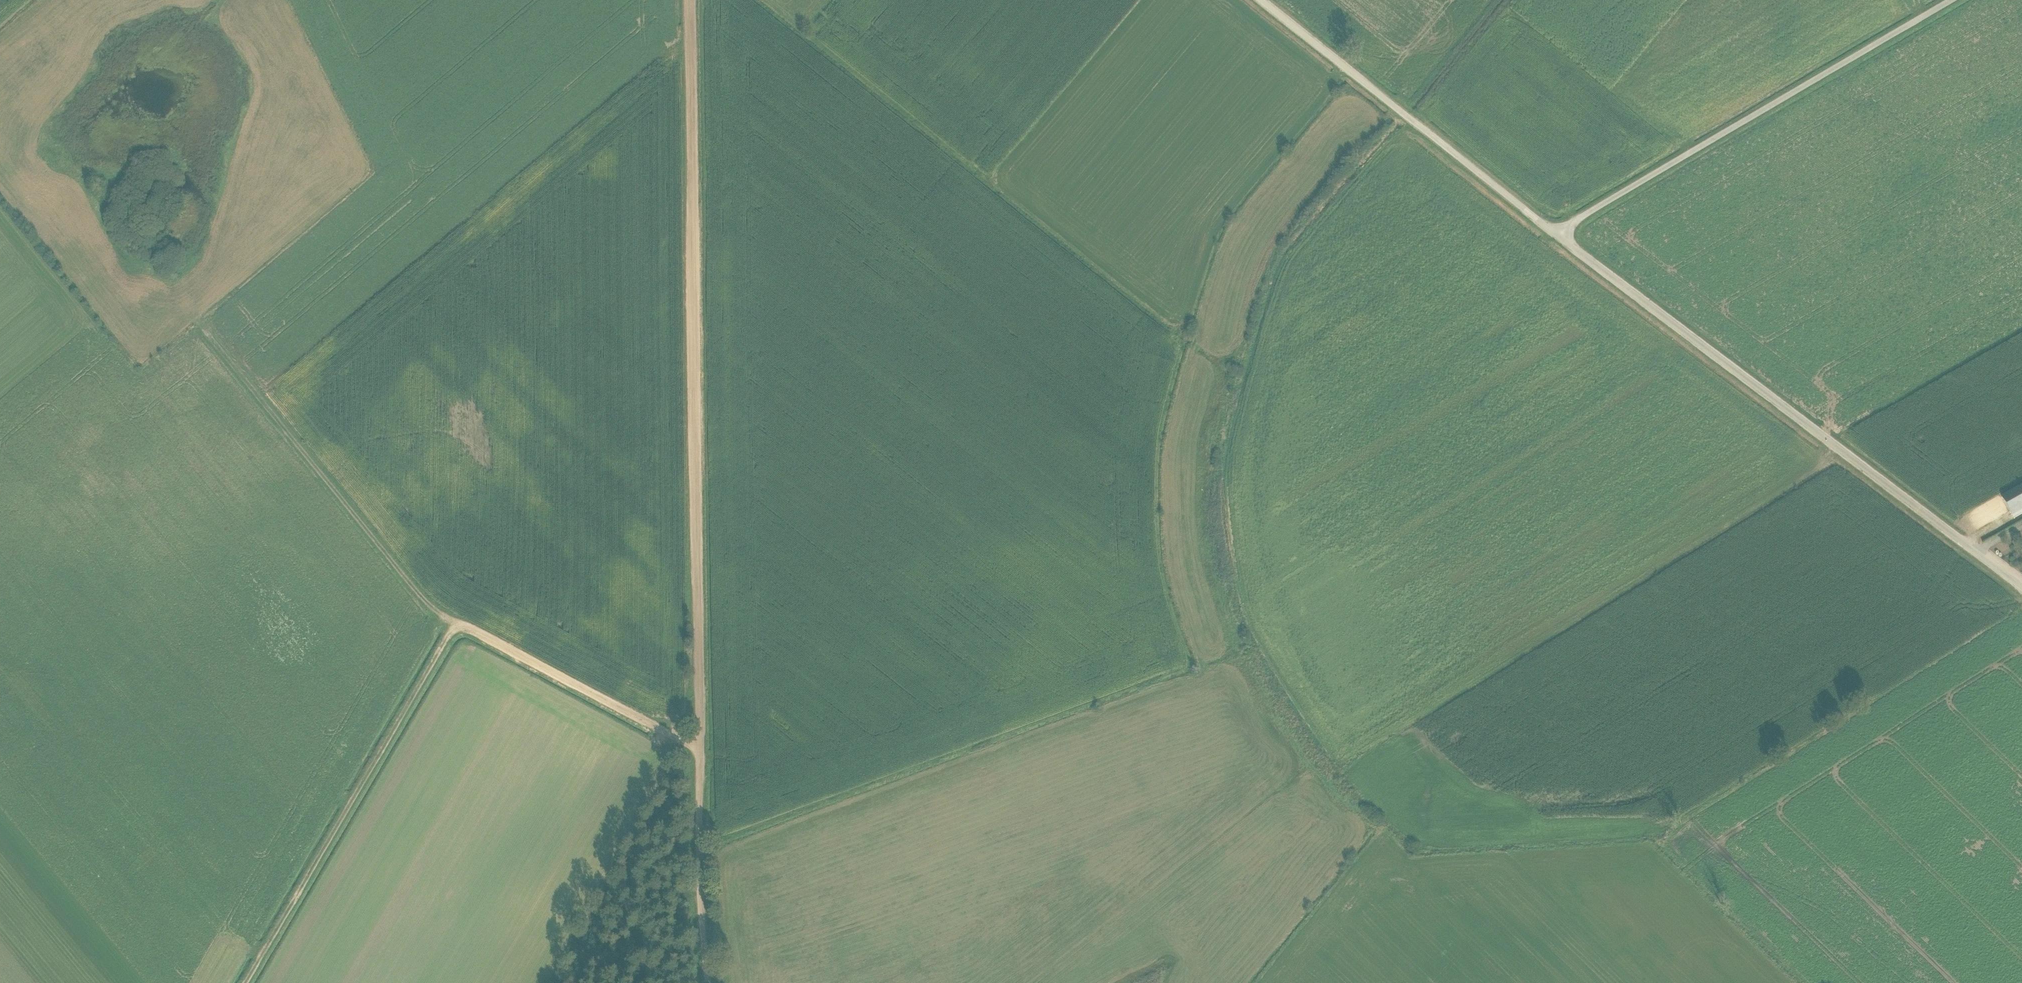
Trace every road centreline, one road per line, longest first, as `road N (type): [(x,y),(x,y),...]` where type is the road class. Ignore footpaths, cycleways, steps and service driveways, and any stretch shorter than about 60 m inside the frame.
road 1 (track): [(708,982),(698,869),(691,0)]
road 2 (track): [(700,750),(455,623),(244,982)]
road 3 (unclassified): [(1557,233),(2021,583)]
road 4 (unclassified): [(1557,233),(1949,0)]
road 5 (track): [(455,623),(431,607),(203,328)]
road 6 (track): [(1557,233),(1259,0)]

